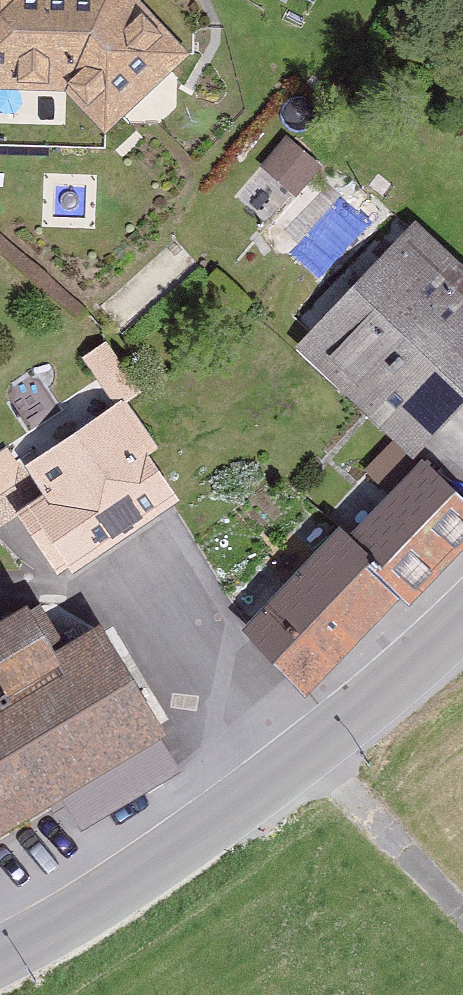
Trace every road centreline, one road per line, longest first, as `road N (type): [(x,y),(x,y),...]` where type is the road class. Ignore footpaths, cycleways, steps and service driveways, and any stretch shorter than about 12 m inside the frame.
road 1 (secondary): [(462,622),(317,745),(76,922),(0,957)]

